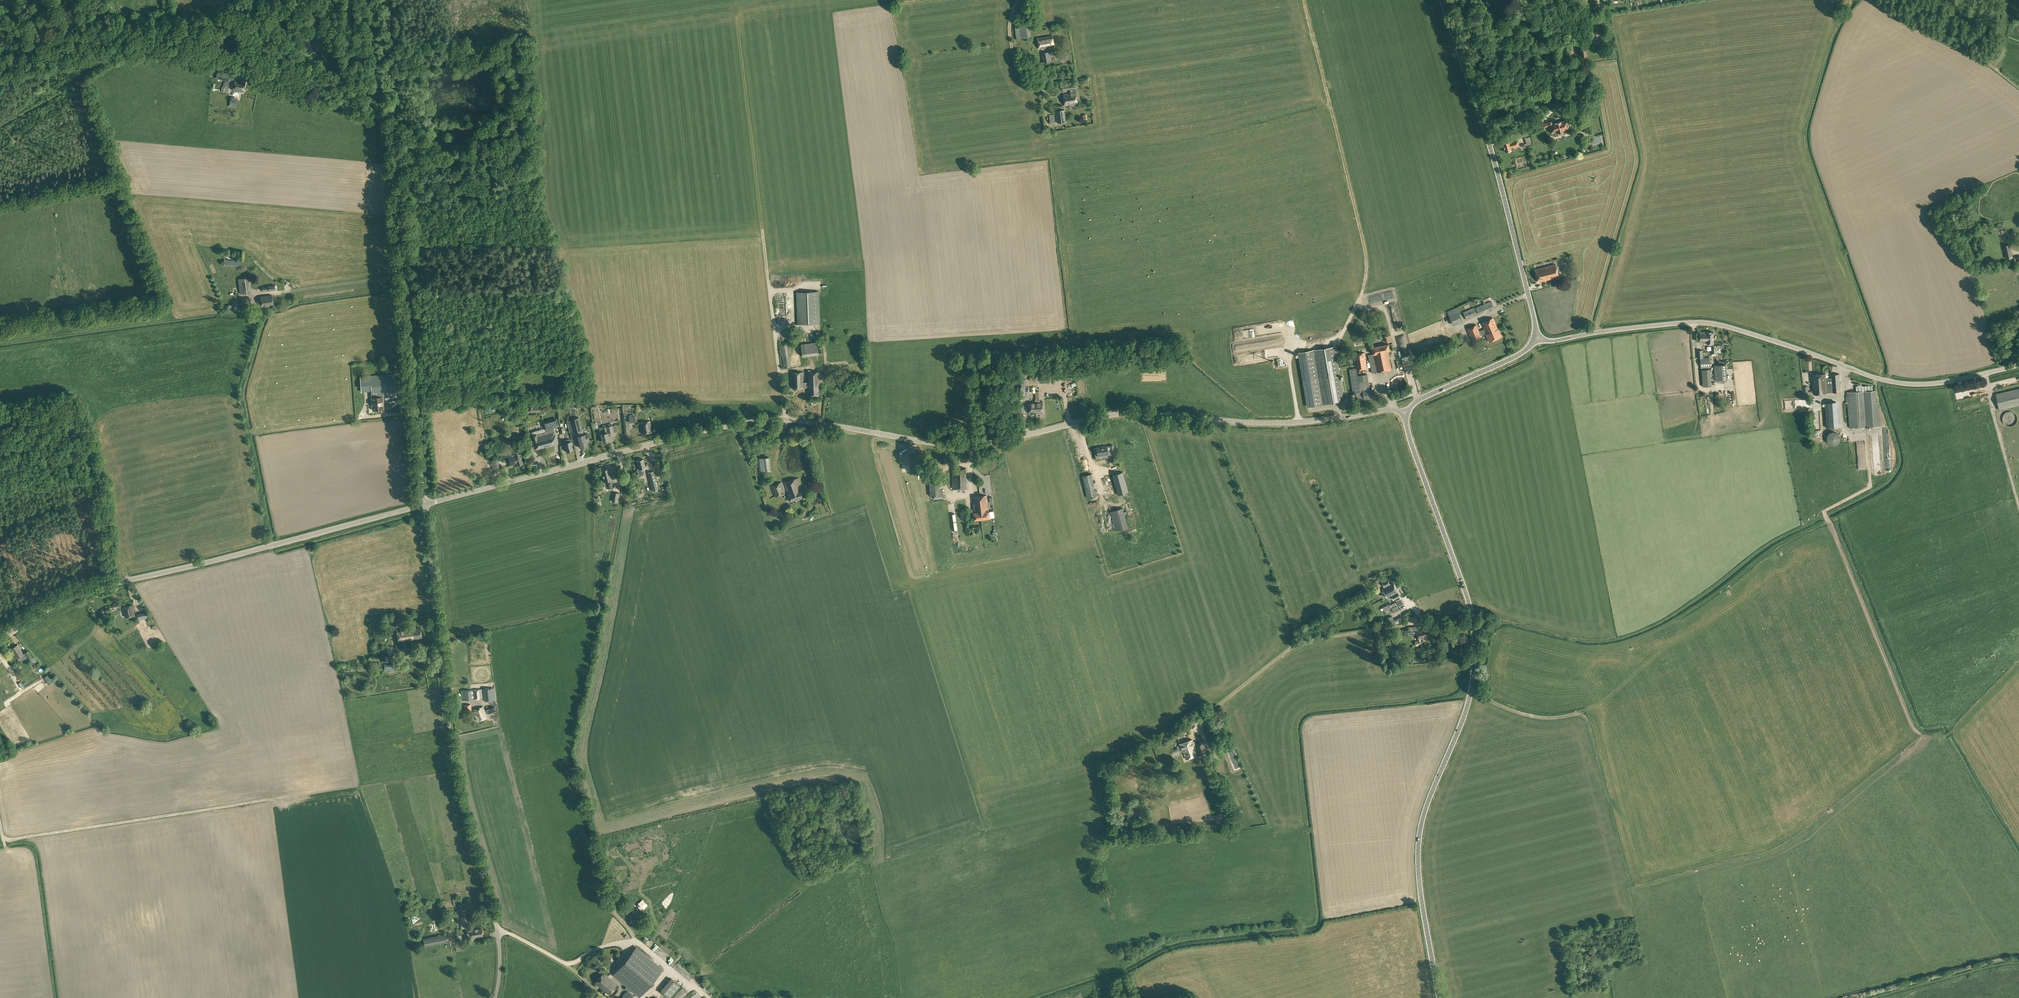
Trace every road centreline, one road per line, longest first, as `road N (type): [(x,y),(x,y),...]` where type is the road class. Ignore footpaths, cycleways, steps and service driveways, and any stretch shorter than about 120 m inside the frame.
road 1 (tertiary): [(424,505),(753,421),(958,445),(1112,414),(1266,423),(1406,413)]
road 2 (tertiary): [(1439,997),(1418,840),(1466,713),(1475,644),(1470,607),(1406,413)]
road 3 (unclassified): [(424,505),(385,0)]
road 4 (unclassified): [(495,997),(497,930),(455,760),(424,505)]
road 5 (unclassified): [(1536,338),(1710,323),(1907,384),(2018,365)]
road 6 (tertiary): [(0,639),(79,594),(424,505)]
road 7 (tertiary): [(1536,338),(1493,154),(1443,0)]
road 8 (track): [(1631,890),(1588,718),(1517,713),(1471,689)]
road 9 (tertiary): [(1406,413),(1536,338)]
road 10 (track): [(2018,965),(1880,997)]
road 11 (track): [(1879,0),(1993,67)]

